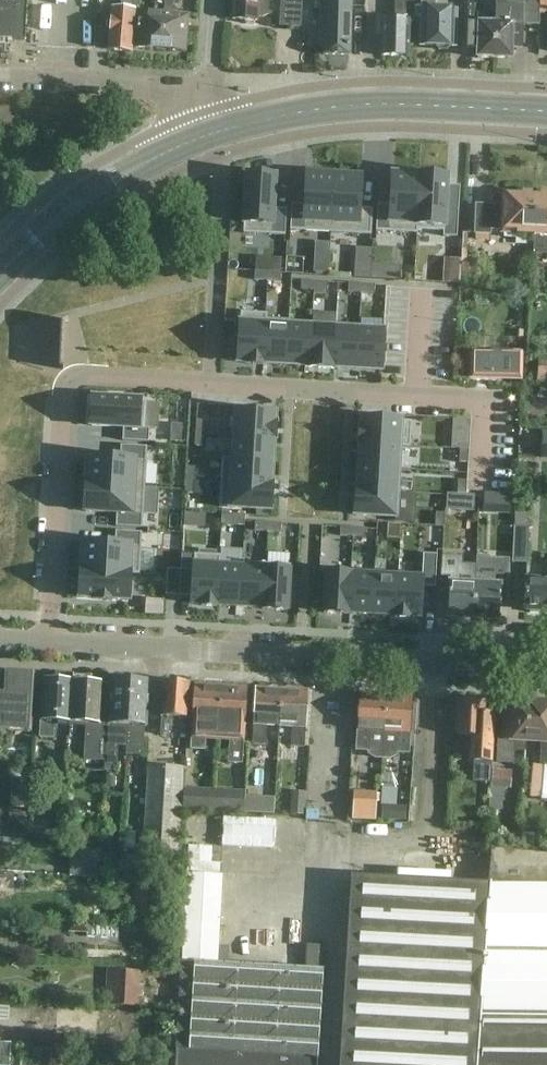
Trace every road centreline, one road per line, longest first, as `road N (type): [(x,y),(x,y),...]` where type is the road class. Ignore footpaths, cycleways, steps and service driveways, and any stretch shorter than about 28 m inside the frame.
road 1 (residential): [(58,643),(74,373),(482,402)]
road 2 (residential): [(546,671),(58,643)]
road 3 (tertiary): [(546,115),(345,108),(270,116)]
road 4 (tertiary): [(0,275),(85,198),(215,132)]
road 5 (residential): [(204,94),(0,83)]

